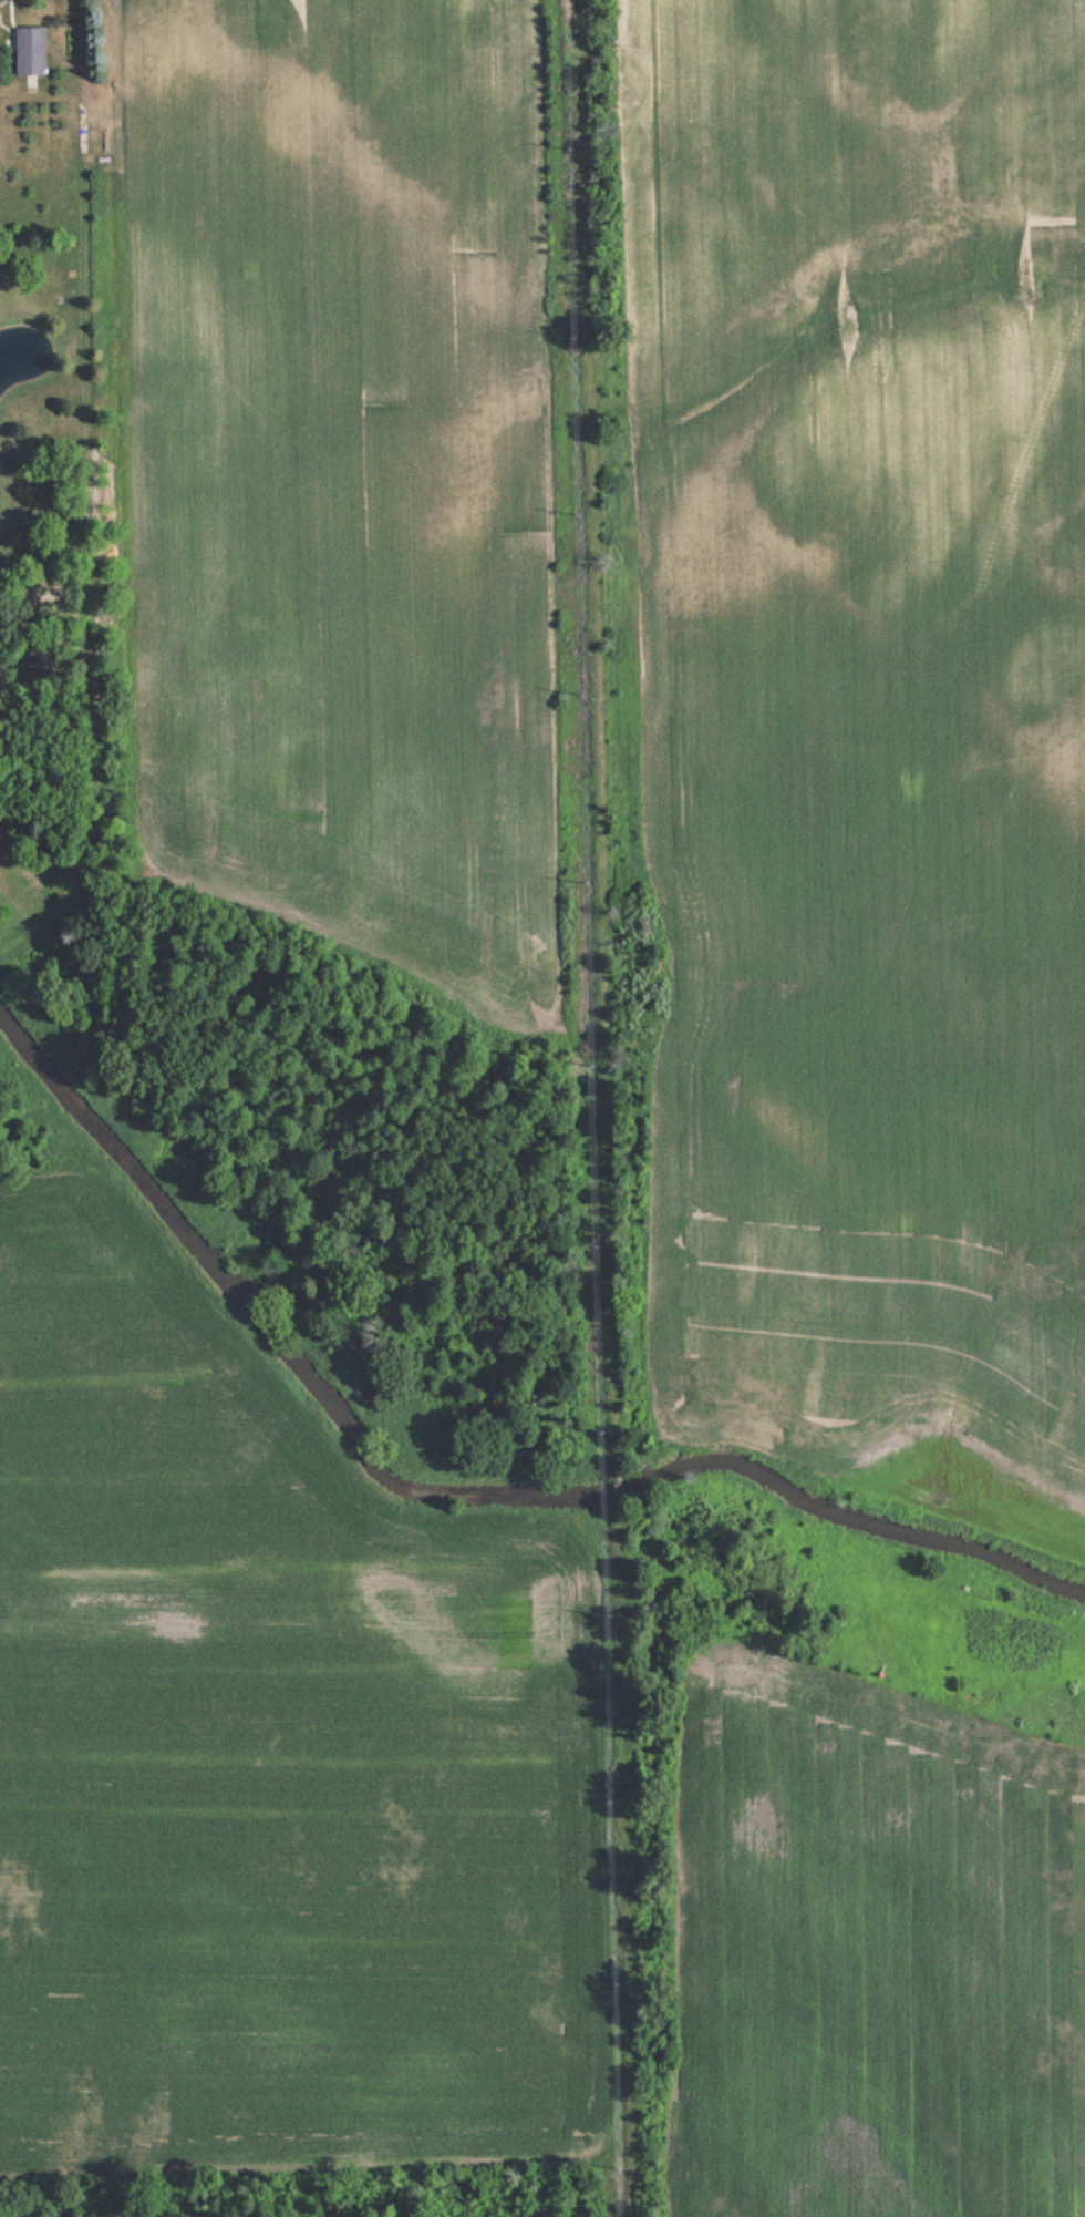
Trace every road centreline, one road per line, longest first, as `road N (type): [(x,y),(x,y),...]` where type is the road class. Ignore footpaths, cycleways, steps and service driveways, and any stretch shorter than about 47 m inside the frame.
road 1 (track): [(589,0),(616,835)]

